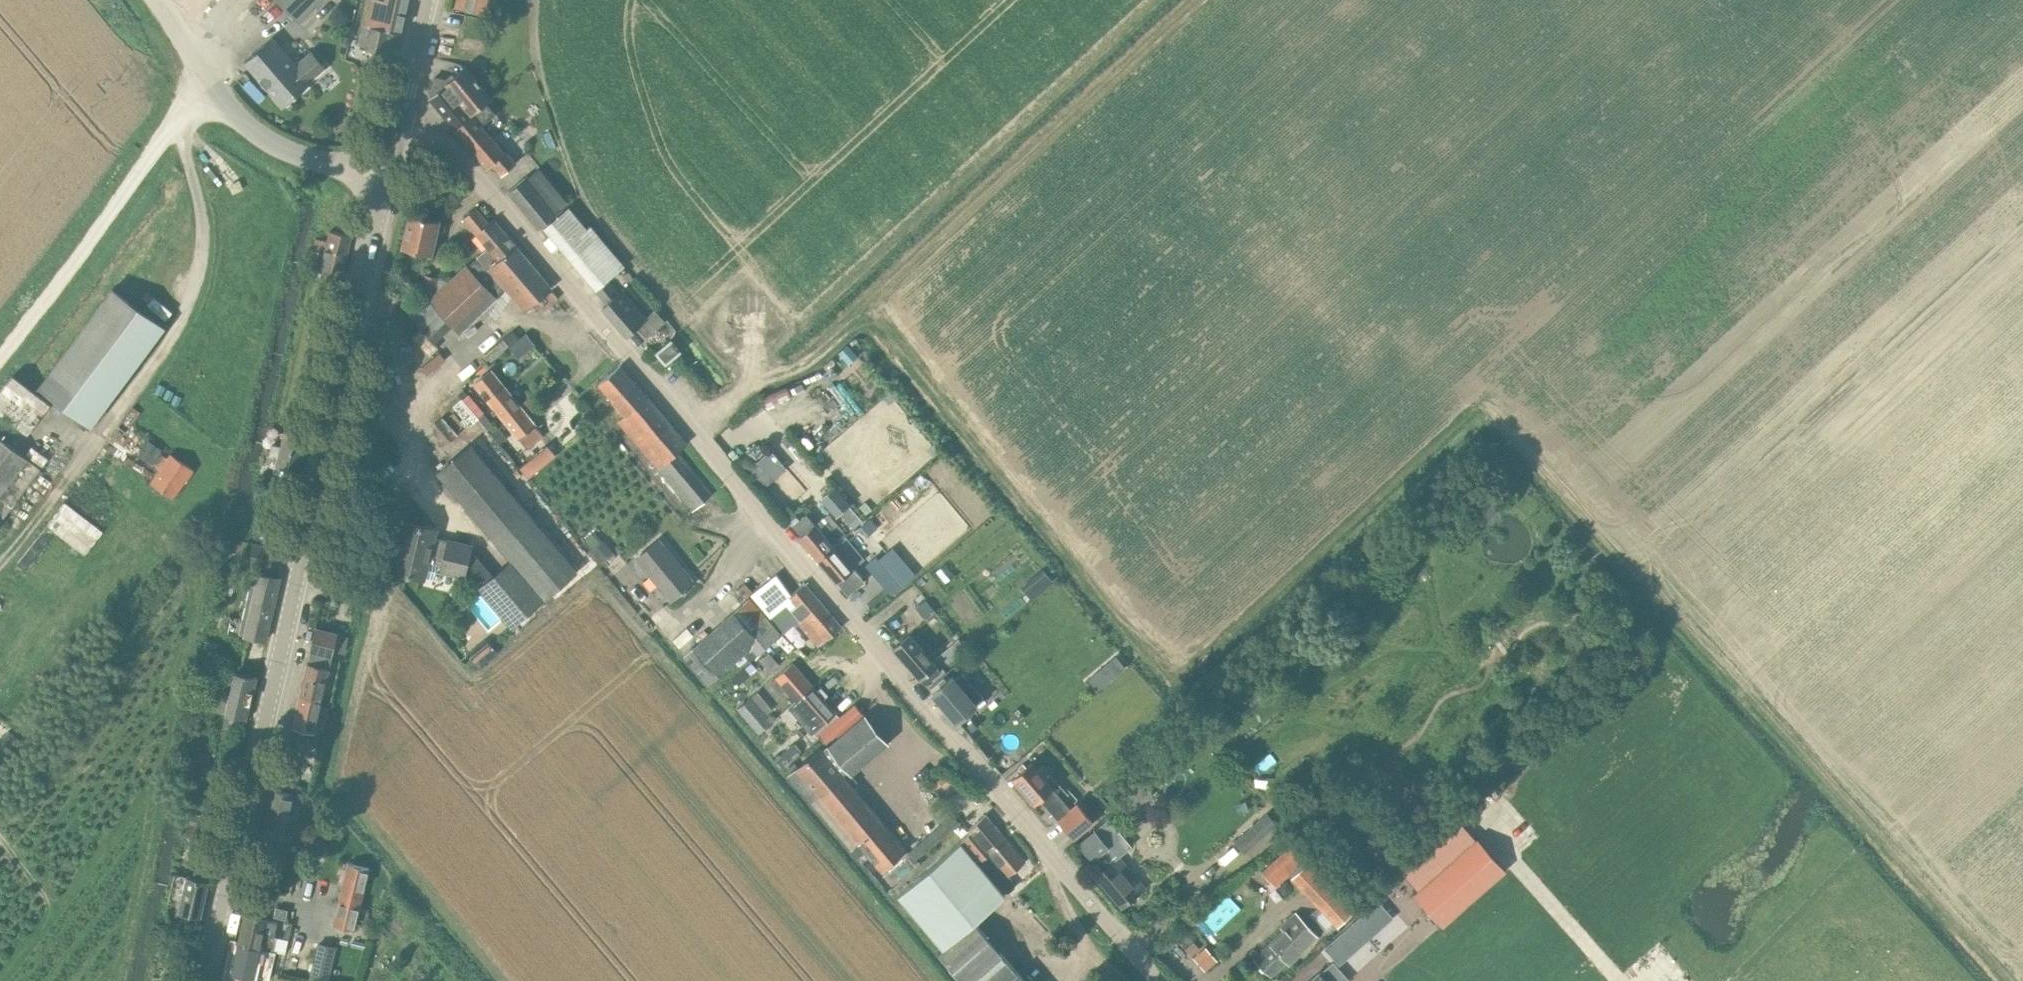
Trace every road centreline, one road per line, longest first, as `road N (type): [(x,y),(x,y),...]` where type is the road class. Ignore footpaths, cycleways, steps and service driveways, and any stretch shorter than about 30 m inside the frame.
road 1 (tertiary): [(1159,980),(477,178),(432,142),(398,131)]
road 2 (secondary): [(205,980),(386,180)]
road 3 (unclassified): [(386,180),(285,152),(249,129),(157,0)]
road 4 (secondary): [(398,131),(428,0)]

